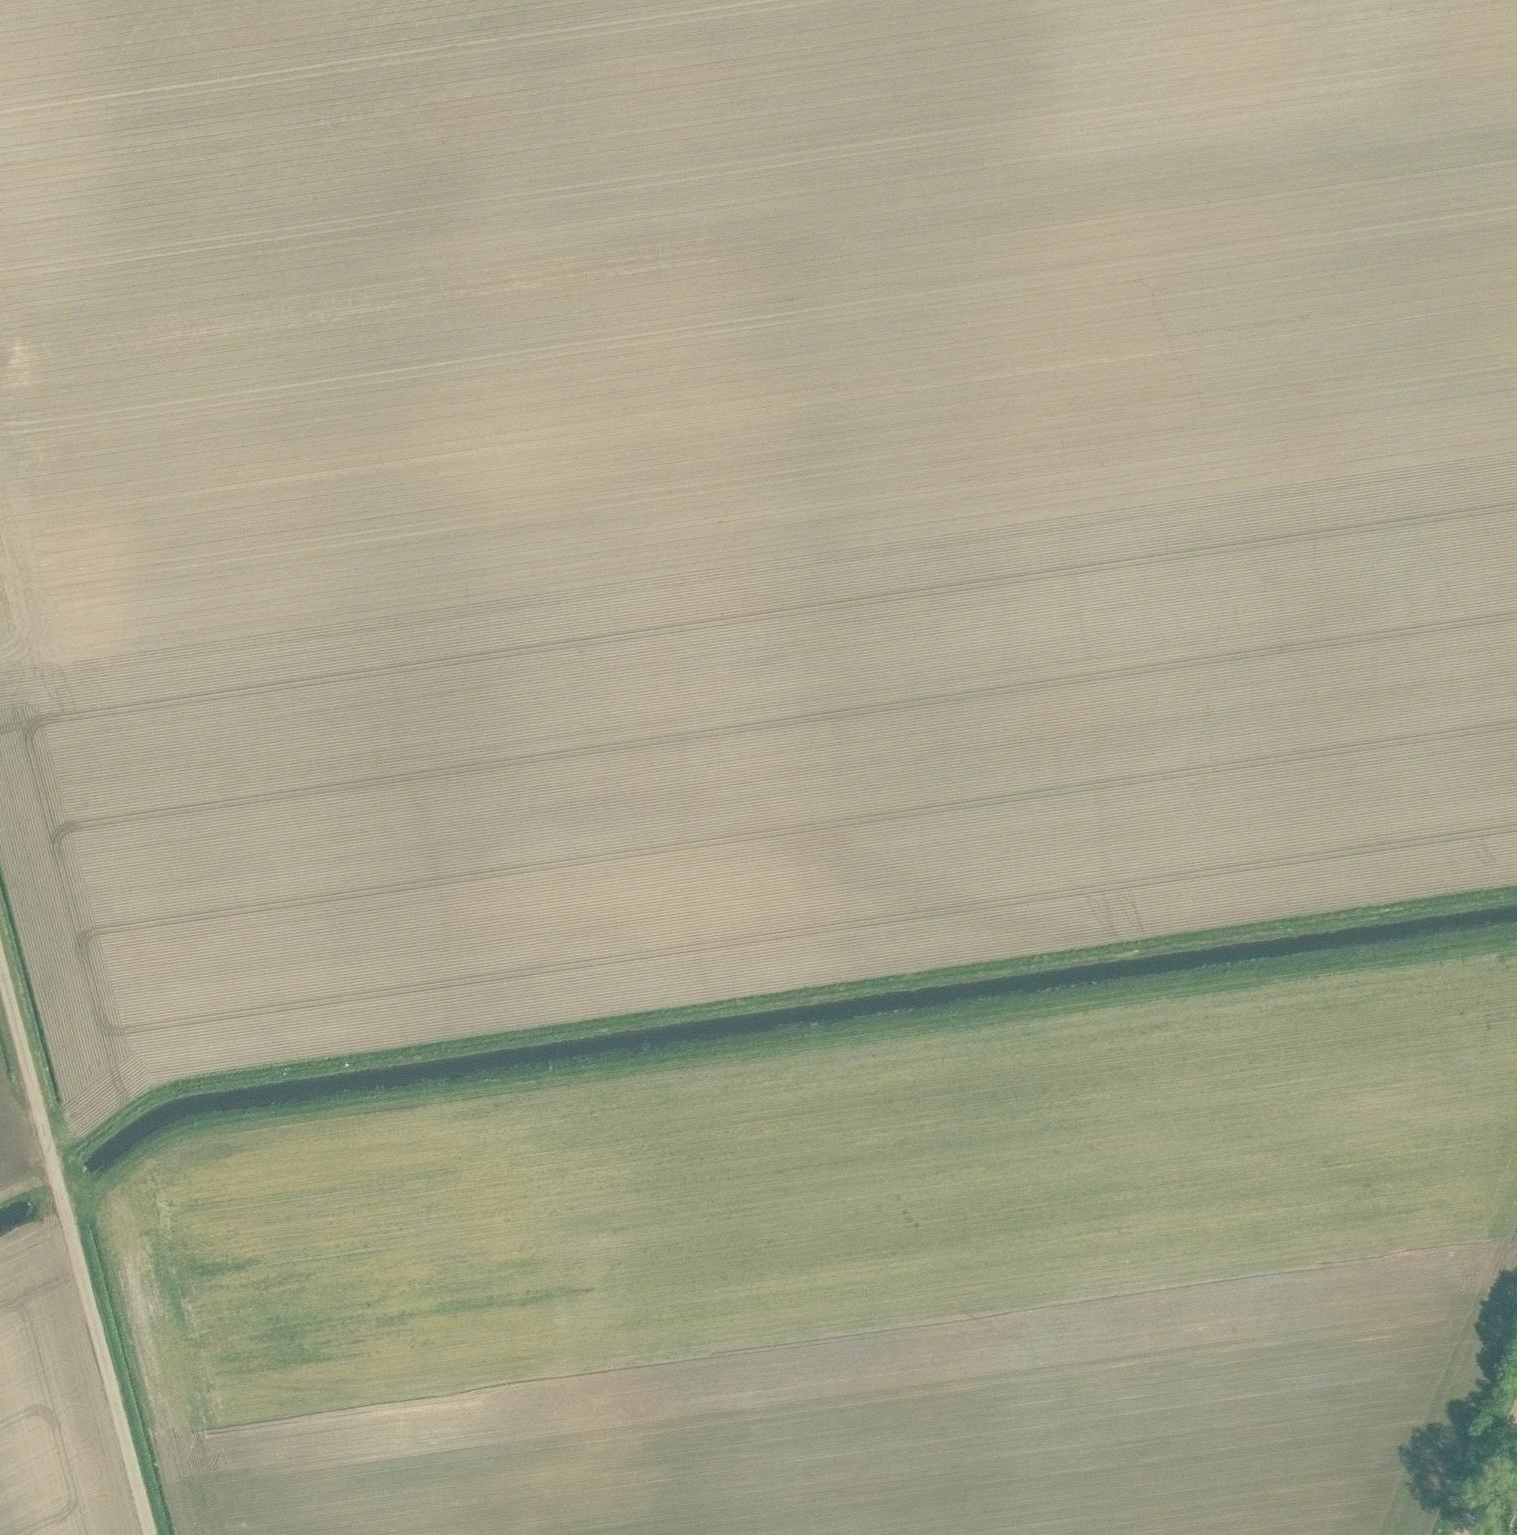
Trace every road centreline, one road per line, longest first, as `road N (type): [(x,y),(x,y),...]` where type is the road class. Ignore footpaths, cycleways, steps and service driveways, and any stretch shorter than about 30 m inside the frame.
road 1 (unclassified): [(152,1534),(0,959)]

